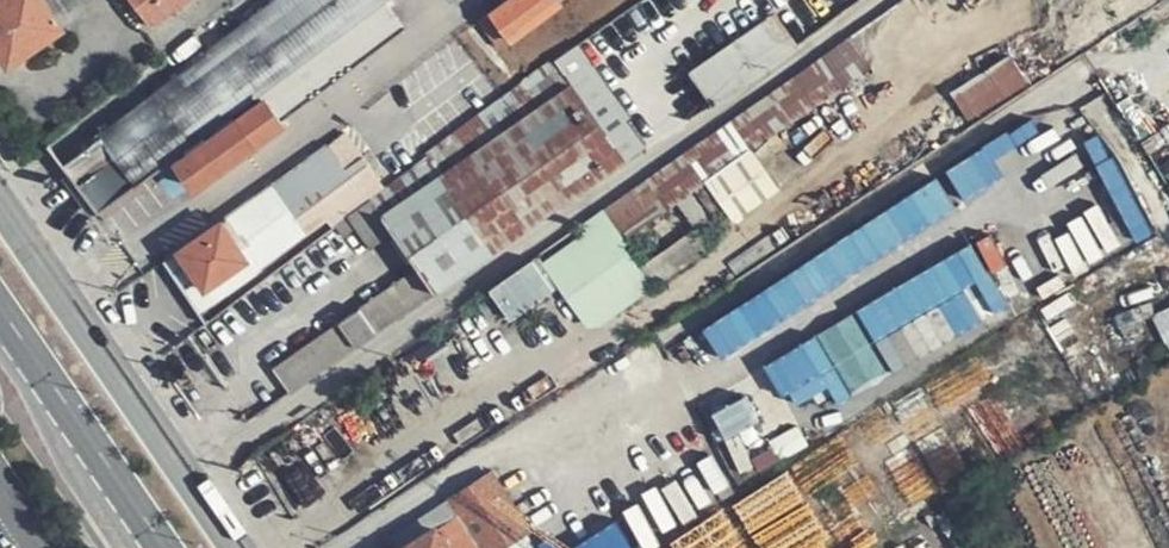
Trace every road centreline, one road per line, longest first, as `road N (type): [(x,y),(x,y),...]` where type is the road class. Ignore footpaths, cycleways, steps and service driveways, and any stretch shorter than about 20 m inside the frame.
road 1 (primary): [(239,547),(0,200)]
road 2 (primary): [(12,331),(160,547)]

